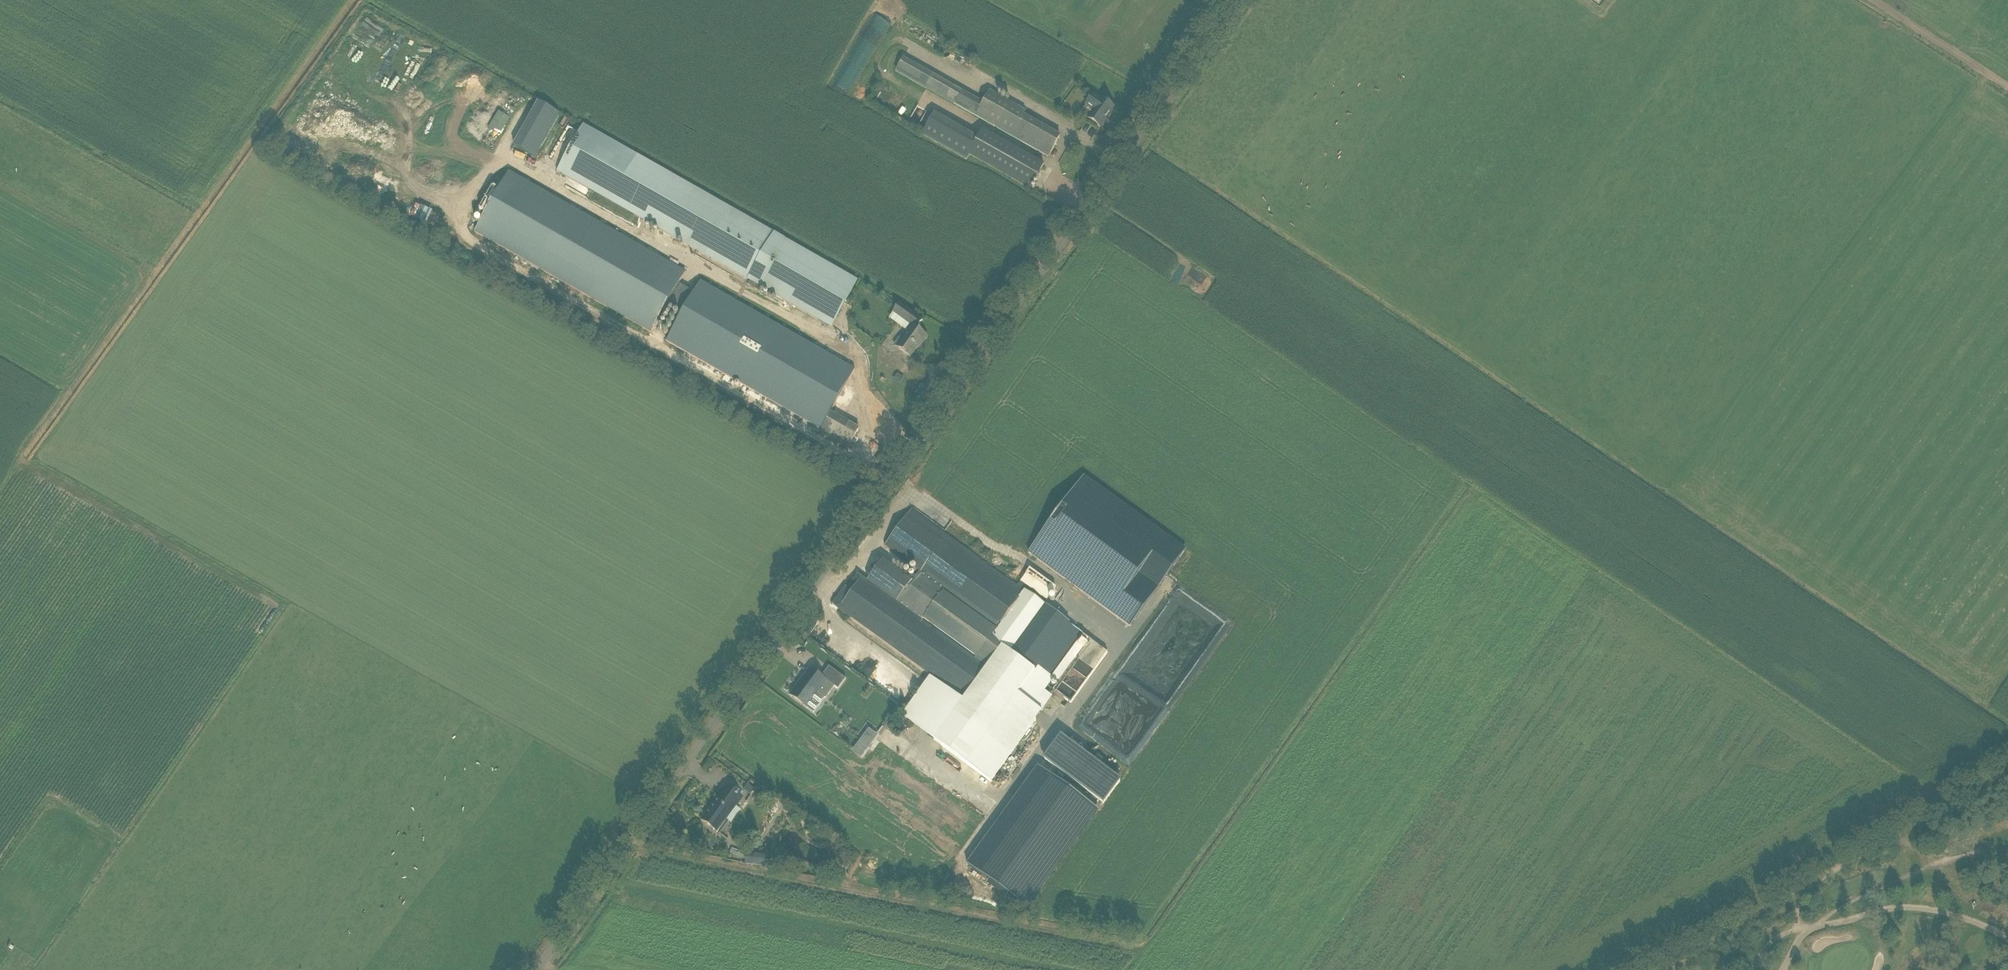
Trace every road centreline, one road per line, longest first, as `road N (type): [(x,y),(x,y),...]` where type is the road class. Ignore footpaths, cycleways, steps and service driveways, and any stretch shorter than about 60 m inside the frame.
road 1 (unclassified): [(536,969),(1243,0)]
road 2 (track): [(625,848),(1139,948)]
road 3 (track): [(2007,939),(1953,914),(1885,909),(1808,930),(1782,969)]
road 4 (track): [(1873,0),(2007,87)]

